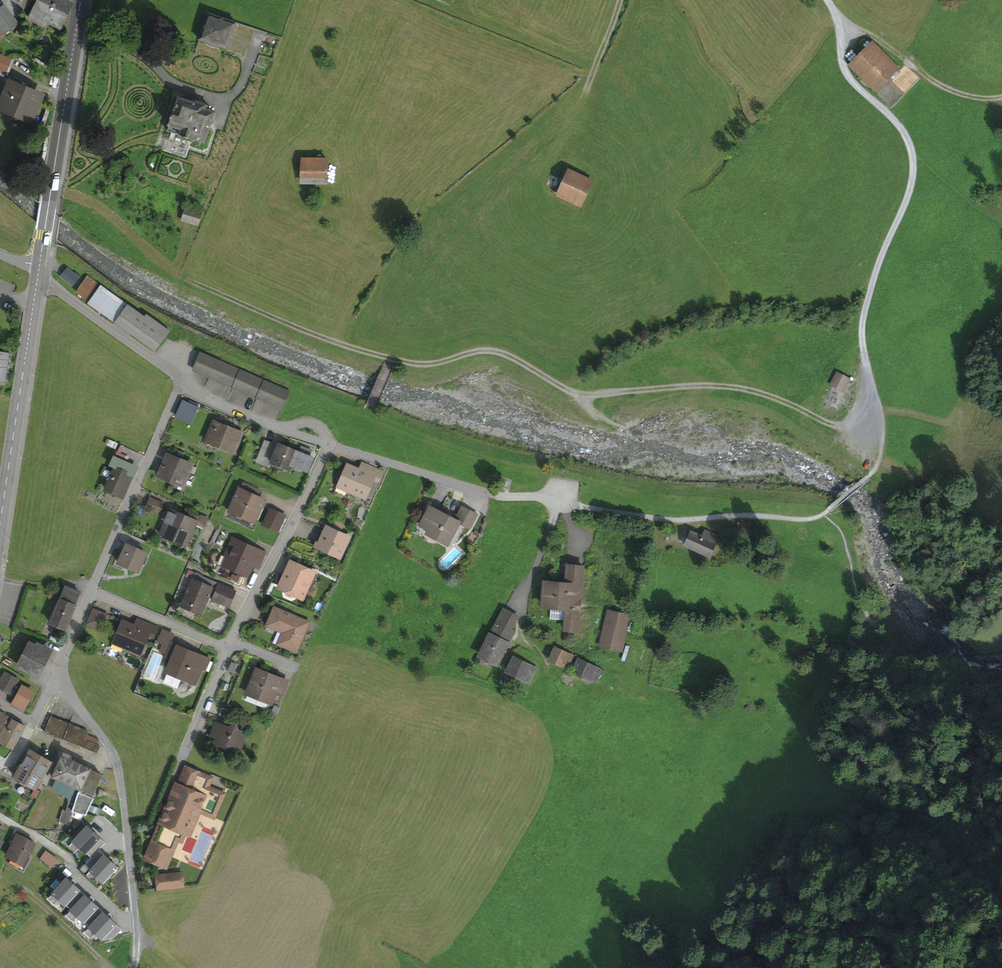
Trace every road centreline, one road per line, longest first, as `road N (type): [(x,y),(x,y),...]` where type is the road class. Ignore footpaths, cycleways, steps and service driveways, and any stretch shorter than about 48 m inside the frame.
road 1 (track): [(50,191),(99,206),(196,285),(390,360),(421,367),(484,351),(576,392),(695,383),(802,401),(842,420),(884,419)]
road 2 (residential): [(57,672),(119,767),(137,937),(132,967)]
road 3 (primary): [(80,0),(39,266)]
road 4 (primary): [(37,276),(0,515)]
road 5 (residential): [(328,444),(476,490),(559,504)]
road 6 (residential): [(182,381),(91,592)]
road 7 (track): [(782,518),(670,520),(559,504)]
road 8 (residential): [(328,444),(231,642)]
road 9 (residential): [(37,276),(182,381)]
road 10 (residential): [(182,381),(253,420),(328,444)]
road 11 (track): [(559,145),(621,0)]
road 12 (residential): [(228,649),(91,592)]
road 13 (residential): [(523,637),(528,588),(559,504)]
road 14 (residential): [(228,649),(180,760)]

